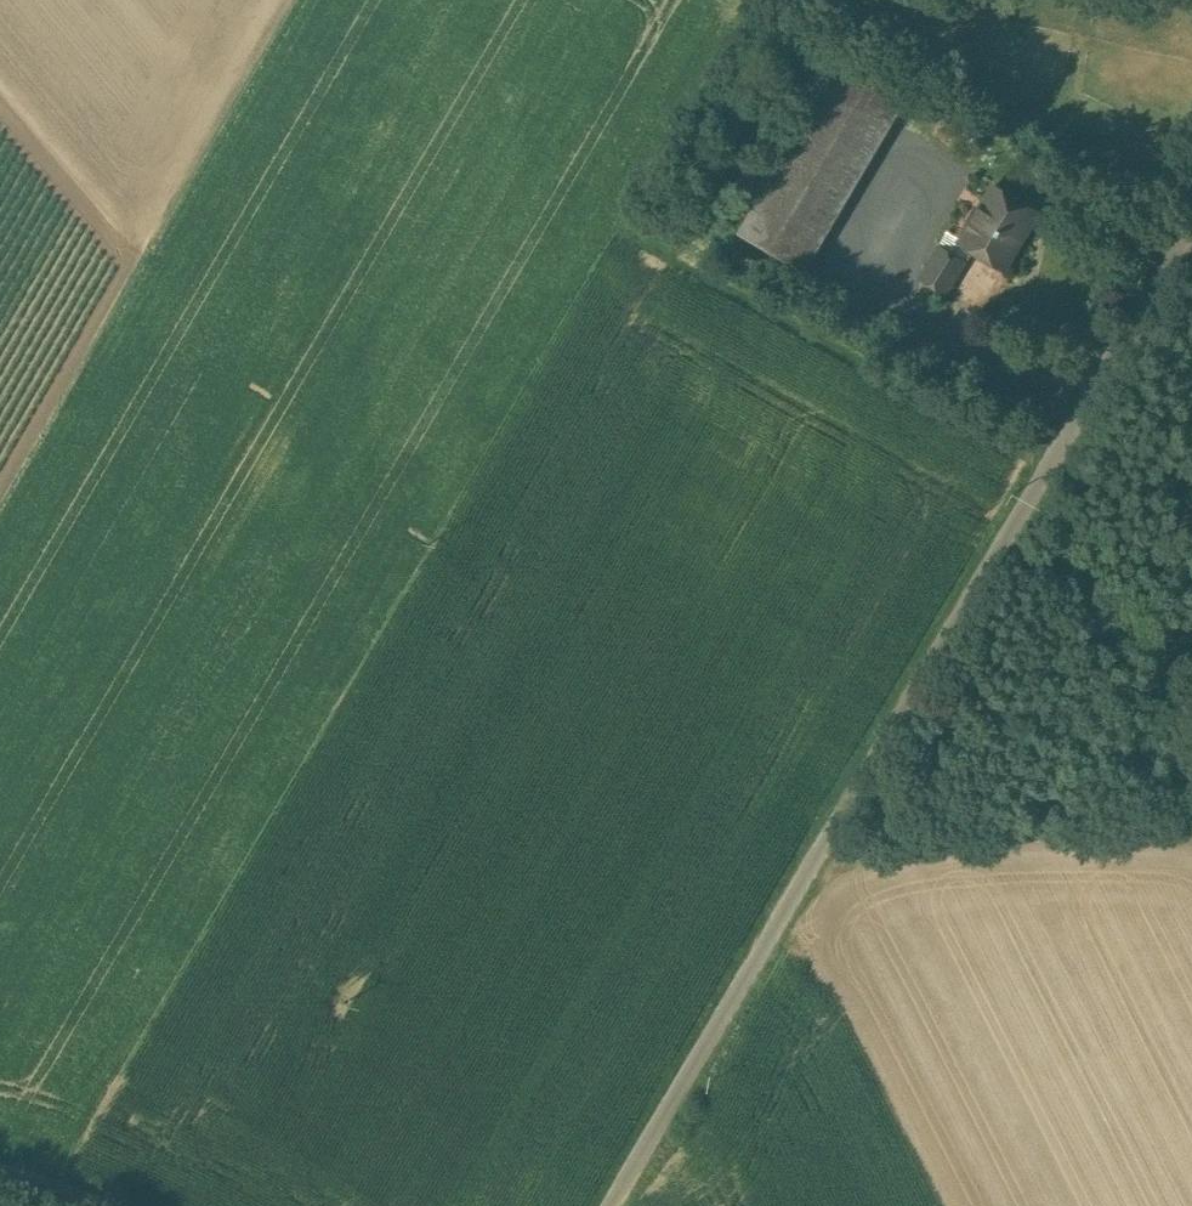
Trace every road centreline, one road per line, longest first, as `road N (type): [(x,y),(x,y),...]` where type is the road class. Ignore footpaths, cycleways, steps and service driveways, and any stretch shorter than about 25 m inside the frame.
road 1 (unclassified): [(614,1205),(1191,226)]

